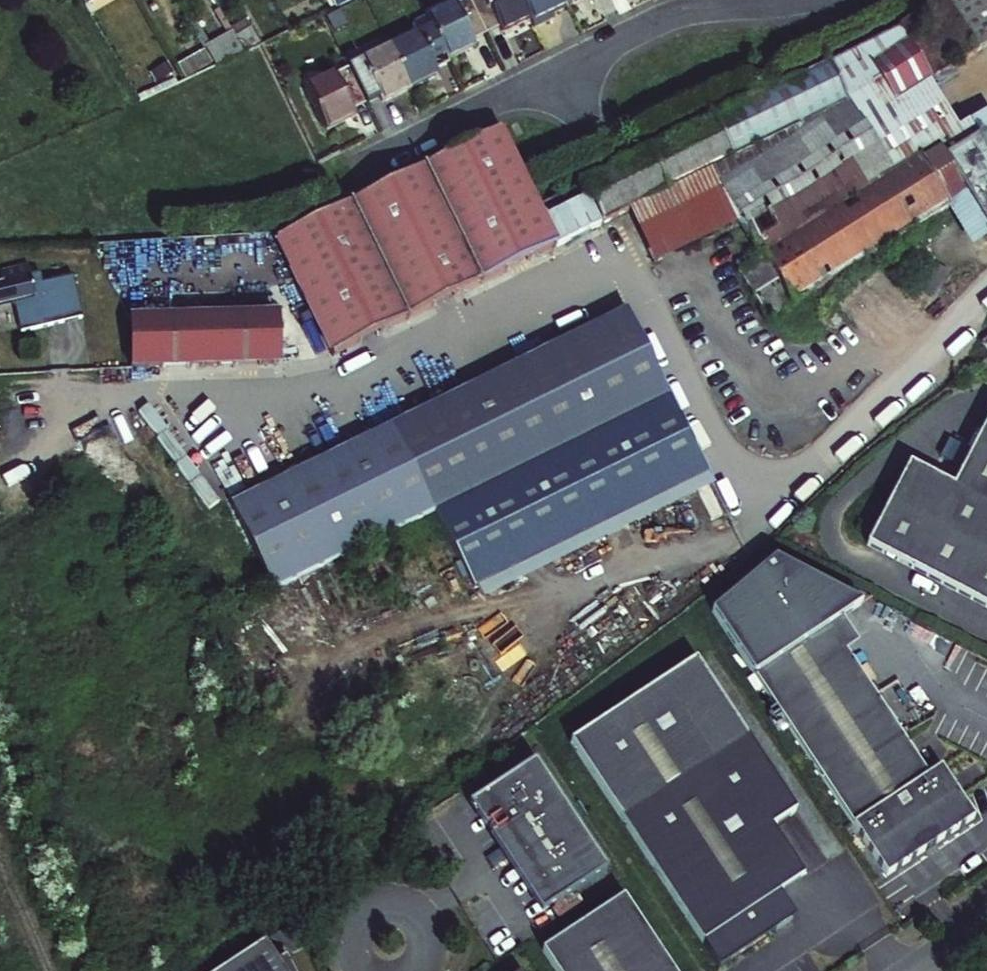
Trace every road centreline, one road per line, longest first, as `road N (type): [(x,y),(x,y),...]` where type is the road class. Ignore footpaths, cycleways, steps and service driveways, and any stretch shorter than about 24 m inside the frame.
road 1 (residential): [(810,0),(669,17),(363,161)]
road 2 (unclassified): [(415,970),(425,953),(424,928),(407,909),(383,902),(349,925),(345,950),(356,970)]

